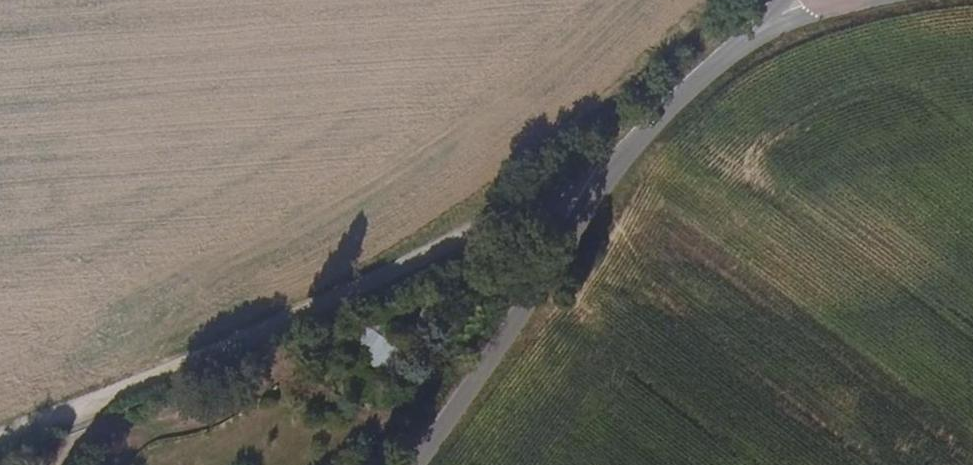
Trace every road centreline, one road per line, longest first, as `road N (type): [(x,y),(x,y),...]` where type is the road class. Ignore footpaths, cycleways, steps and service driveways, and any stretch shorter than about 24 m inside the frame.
road 1 (unclassified): [(629,156),(247,339),(0,436)]
road 2 (unclassified): [(418,464),(629,156)]
road 3 (unclassified): [(807,0),(710,70),(629,156)]

